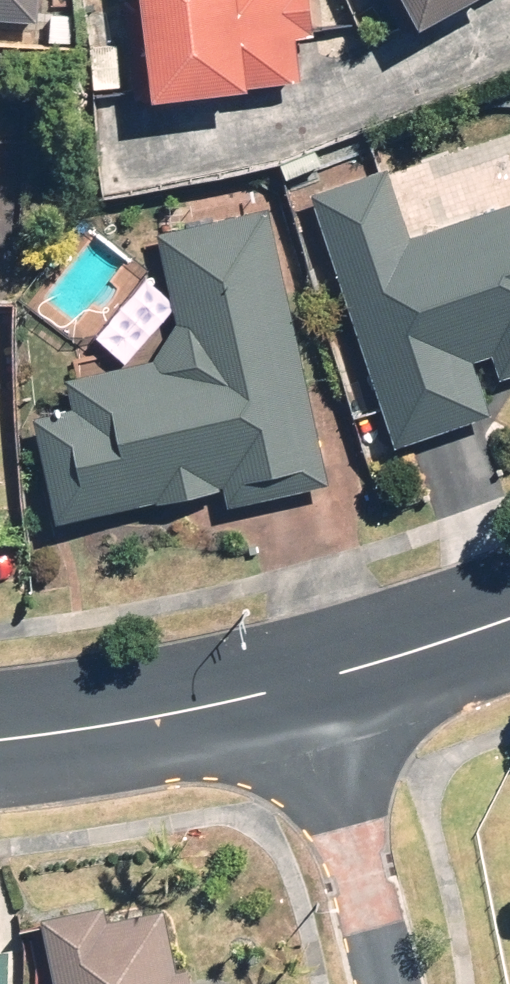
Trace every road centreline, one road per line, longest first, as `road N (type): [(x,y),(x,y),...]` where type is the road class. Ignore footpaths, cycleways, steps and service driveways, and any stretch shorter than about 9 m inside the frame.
road 1 (residential): [(320,702),(72,746),(0,751)]
road 2 (residential): [(320,702),(391,983)]
road 3 (residential): [(509,629),(320,702)]

